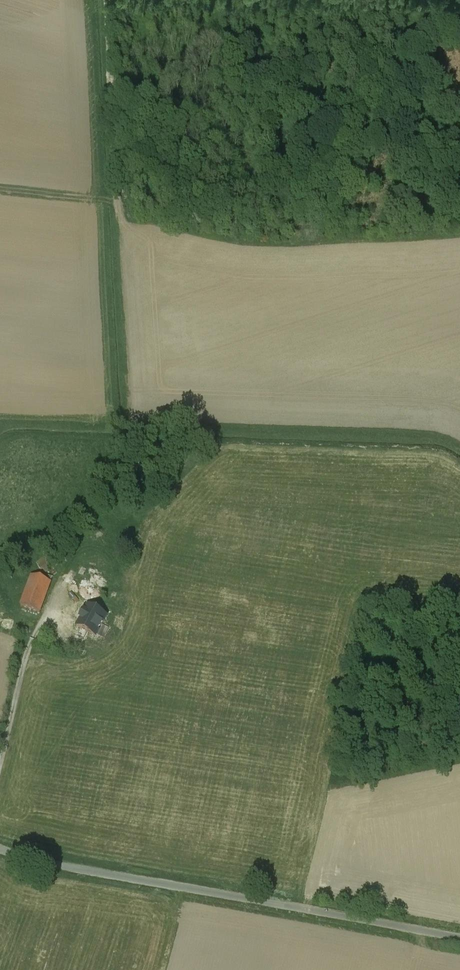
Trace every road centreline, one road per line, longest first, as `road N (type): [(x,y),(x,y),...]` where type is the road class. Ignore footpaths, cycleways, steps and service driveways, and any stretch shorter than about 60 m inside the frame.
road 1 (unclassified): [(459,940),(75,871),(0,846)]
road 2 (track): [(107,0),(119,219)]

